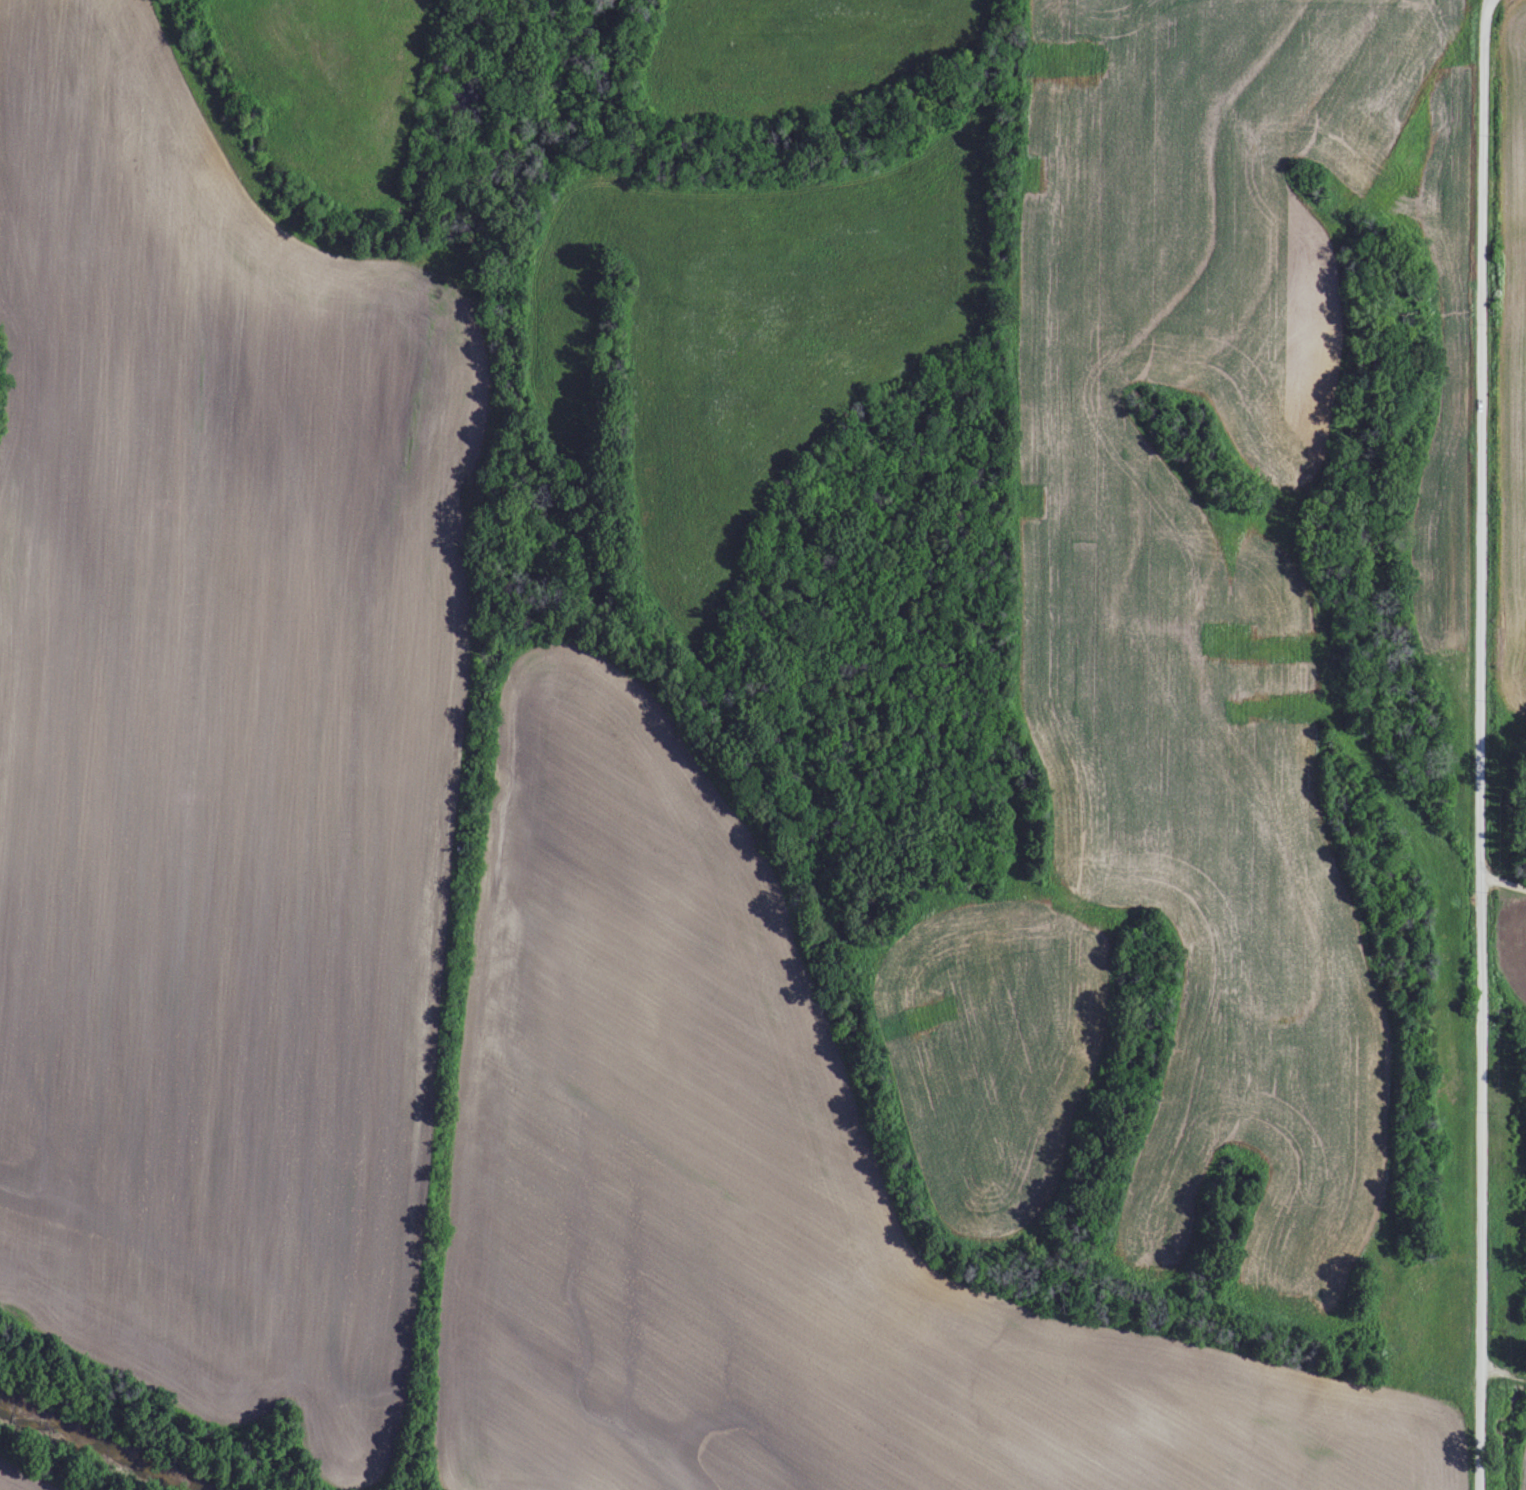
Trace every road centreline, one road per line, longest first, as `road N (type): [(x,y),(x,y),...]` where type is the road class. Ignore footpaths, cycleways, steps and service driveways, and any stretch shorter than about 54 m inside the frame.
road 1 (residential): [(1480,1489),(1480,319),(1488,0)]

